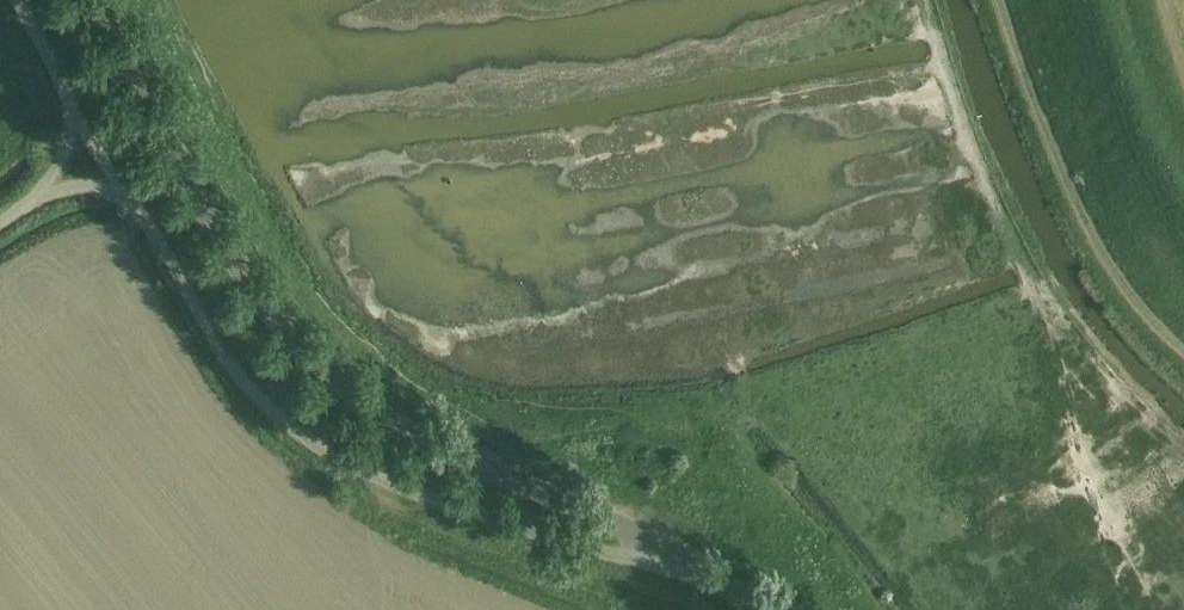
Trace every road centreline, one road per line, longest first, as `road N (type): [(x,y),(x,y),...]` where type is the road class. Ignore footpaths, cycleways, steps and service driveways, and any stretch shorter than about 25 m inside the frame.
road 1 (unclassified): [(702,568),(410,425),(289,327),(95,0)]
road 2 (unclassified): [(702,568),(563,543),(383,482),(321,450),(268,408),(228,360),(123,197)]
road 3 (track): [(1000,0),(1088,229),(1126,293),(1183,355)]
road 4 (unclassified): [(76,108),(16,0)]

